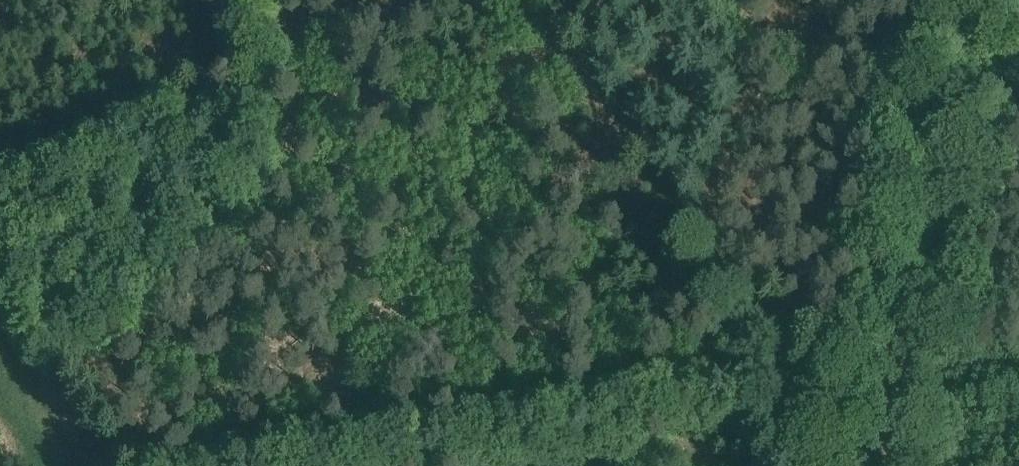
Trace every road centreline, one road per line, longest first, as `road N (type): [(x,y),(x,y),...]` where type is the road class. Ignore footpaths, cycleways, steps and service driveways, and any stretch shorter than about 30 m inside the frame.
road 1 (track): [(889,465),(963,0)]

